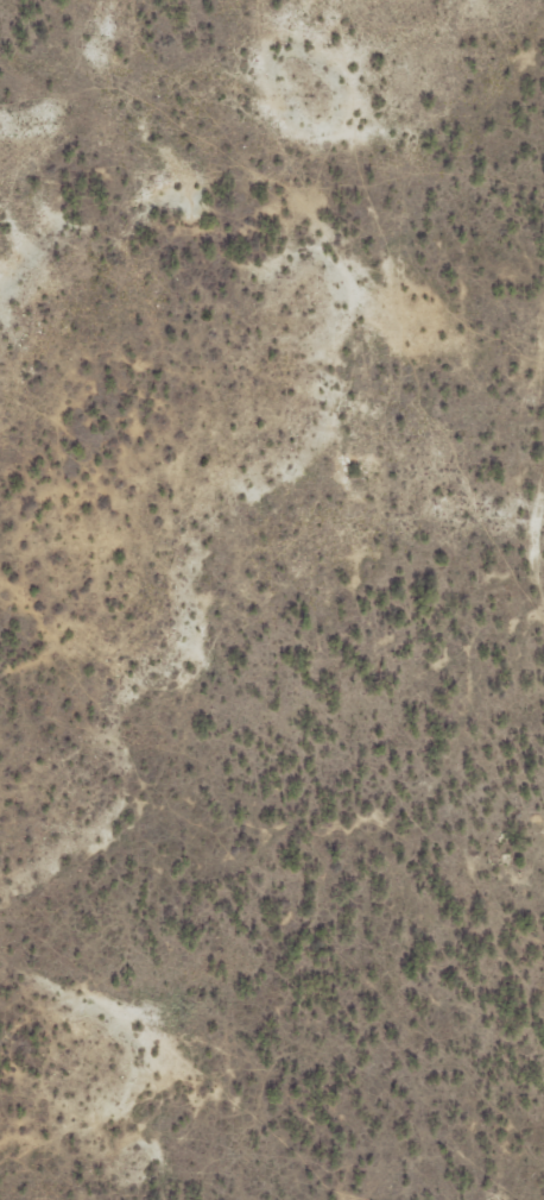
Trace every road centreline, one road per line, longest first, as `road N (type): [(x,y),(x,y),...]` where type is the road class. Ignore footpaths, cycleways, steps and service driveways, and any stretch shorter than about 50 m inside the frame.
road 1 (residential): [(482,909),(538,728),(532,373),(543,334)]

